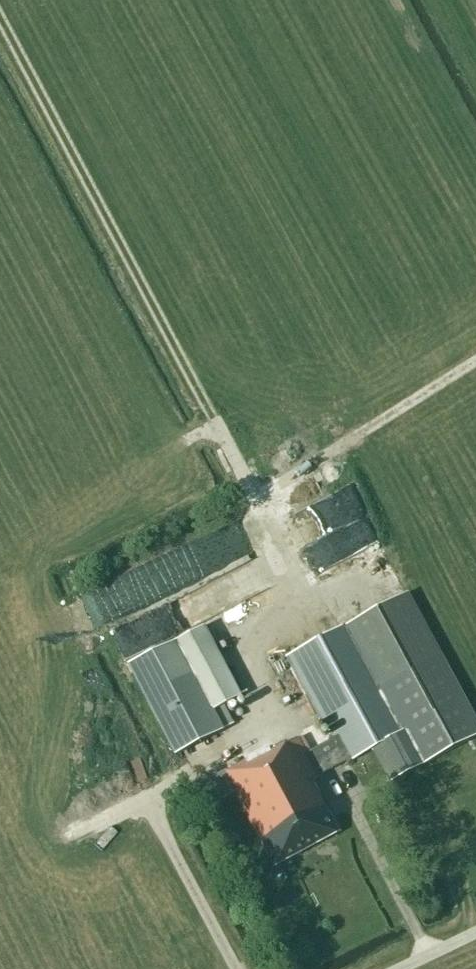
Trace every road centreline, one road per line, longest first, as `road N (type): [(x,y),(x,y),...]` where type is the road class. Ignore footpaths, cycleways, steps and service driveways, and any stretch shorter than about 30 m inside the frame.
road 1 (track): [(314,610),(0,28)]
road 2 (track): [(253,499),(475,360)]

